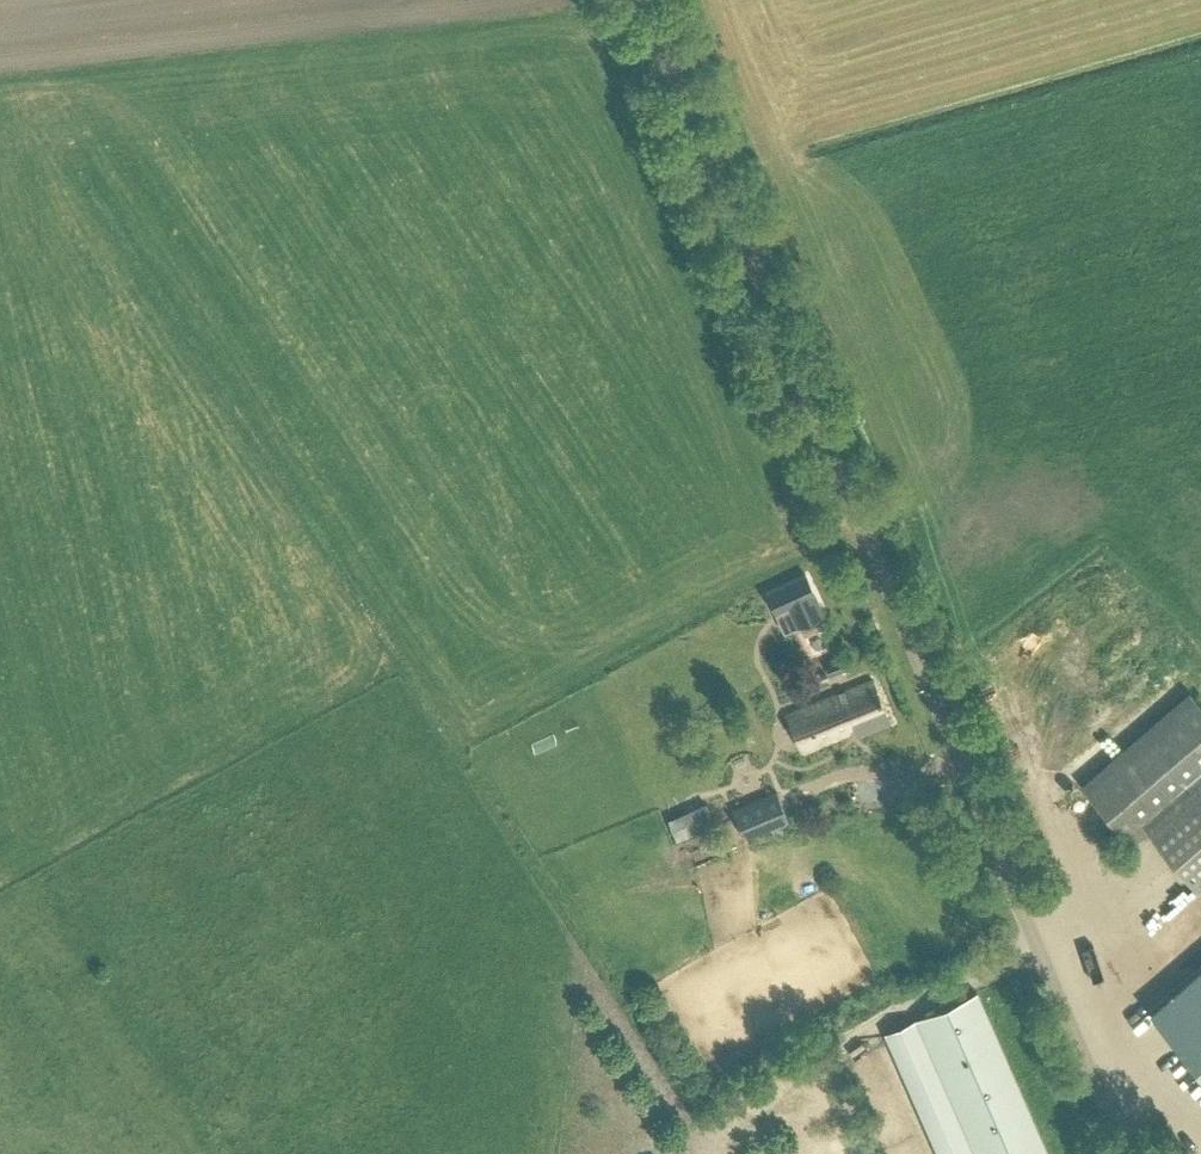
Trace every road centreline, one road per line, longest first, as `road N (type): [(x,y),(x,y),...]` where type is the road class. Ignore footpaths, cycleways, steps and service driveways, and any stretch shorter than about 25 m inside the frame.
road 1 (unclassified): [(1123,1153),(656,0)]

